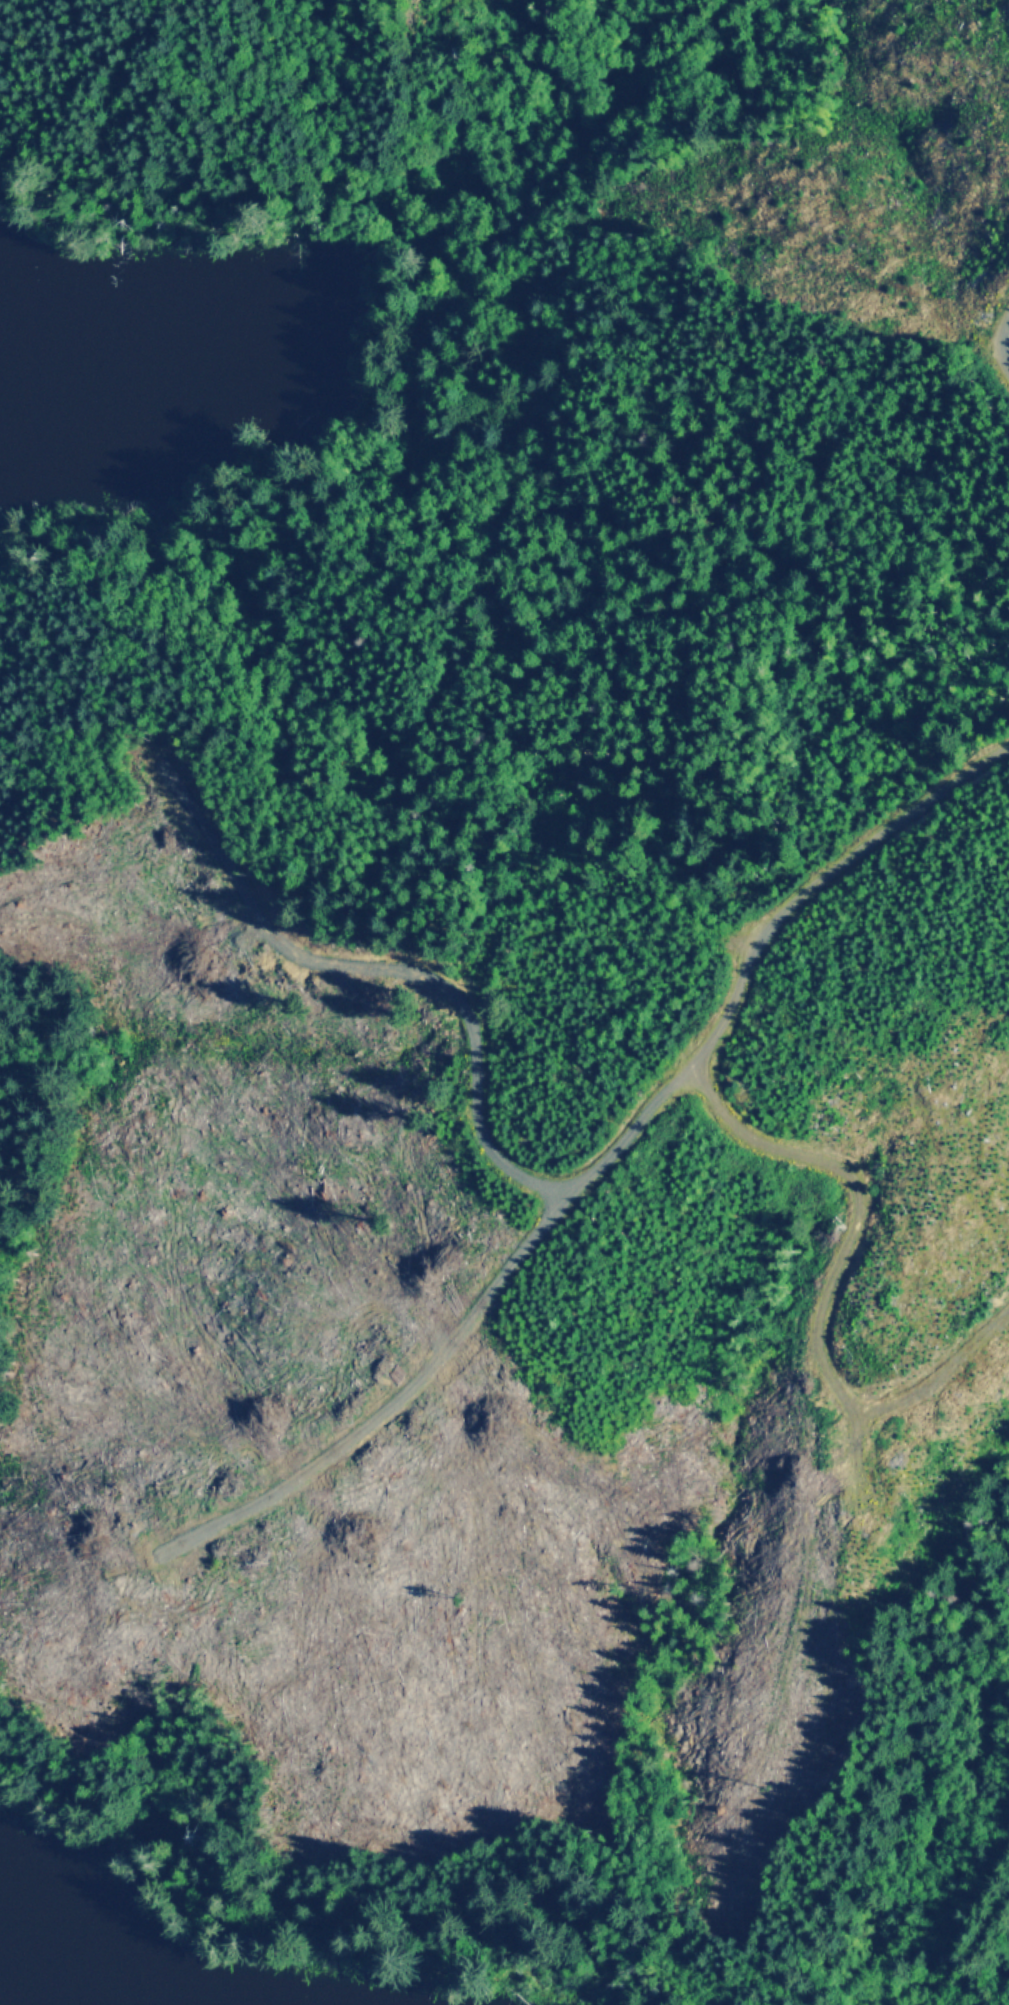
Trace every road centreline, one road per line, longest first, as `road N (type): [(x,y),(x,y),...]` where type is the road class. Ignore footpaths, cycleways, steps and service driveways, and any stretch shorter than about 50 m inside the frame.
road 1 (track): [(222,1497),(481,1313),(641,1137),(722,1062),(762,959),(873,845),(1008,764)]

